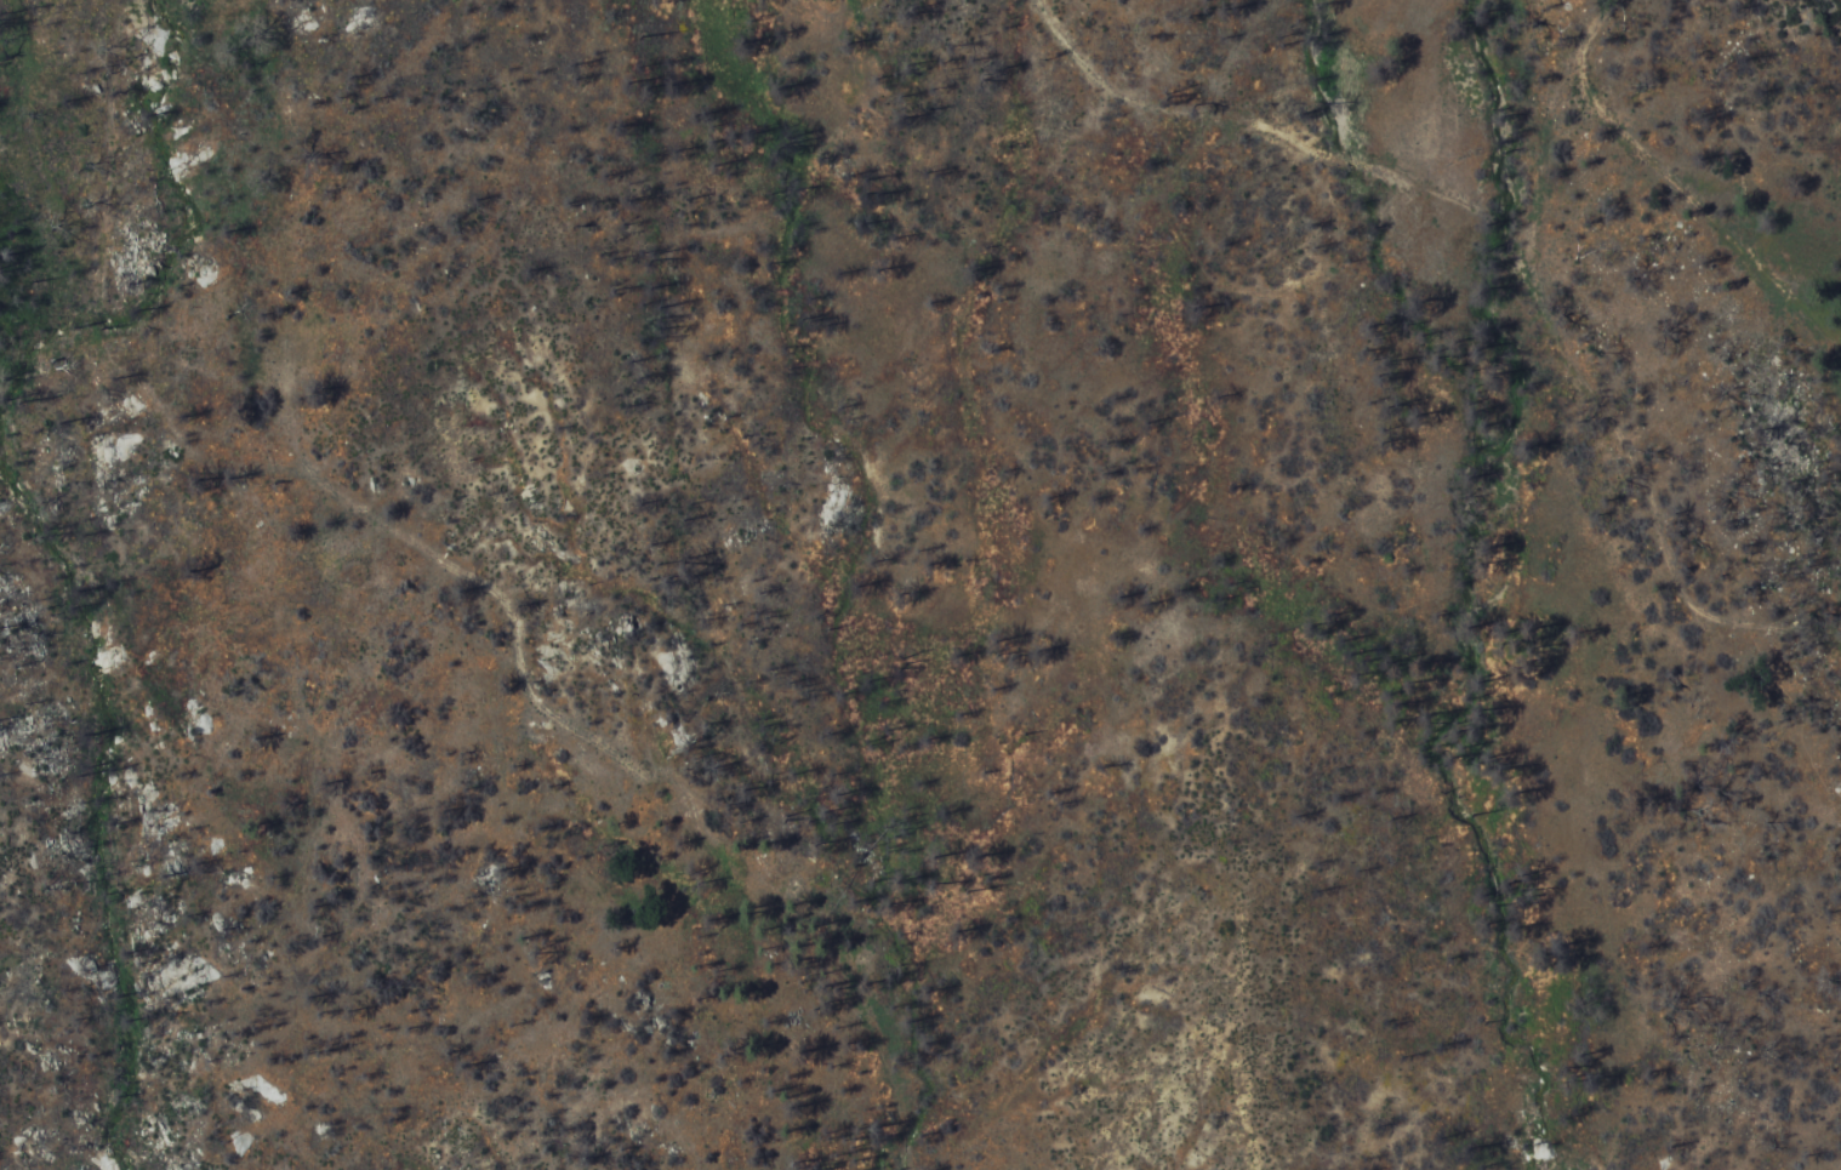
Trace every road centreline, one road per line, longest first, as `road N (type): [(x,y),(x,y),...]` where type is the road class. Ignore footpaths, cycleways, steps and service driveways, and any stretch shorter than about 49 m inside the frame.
road 1 (track): [(903,1169),(905,1120),(735,959),(697,878),(524,754),(494,679),(412,598),(221,518),(115,405),(91,274),(97,162),(195,81),(234,0)]
road 2 (track): [(1840,644),(1807,632),(1717,621),(1676,589),(1629,446),(1564,356),(1504,232),(1334,156),(1122,102),(1000,0)]
road 3 (track): [(1586,102),(1628,150),(1811,318),(1840,375)]

